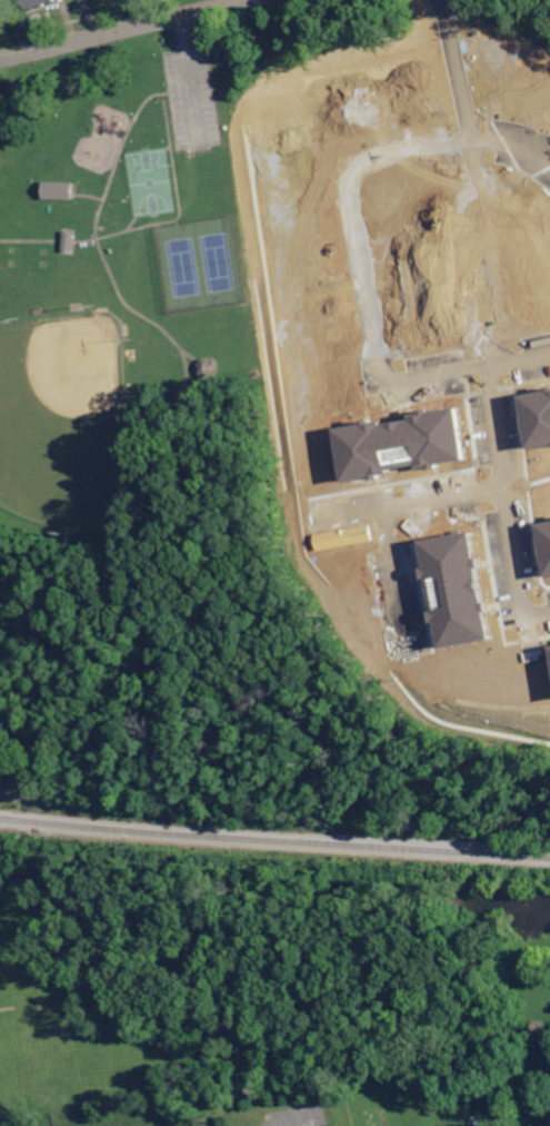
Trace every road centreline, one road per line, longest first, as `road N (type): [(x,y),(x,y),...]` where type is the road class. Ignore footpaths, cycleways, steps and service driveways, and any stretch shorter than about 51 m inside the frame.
road 1 (residential): [(0,792),(549,826)]
road 2 (residential): [(0,59),(241,0)]

